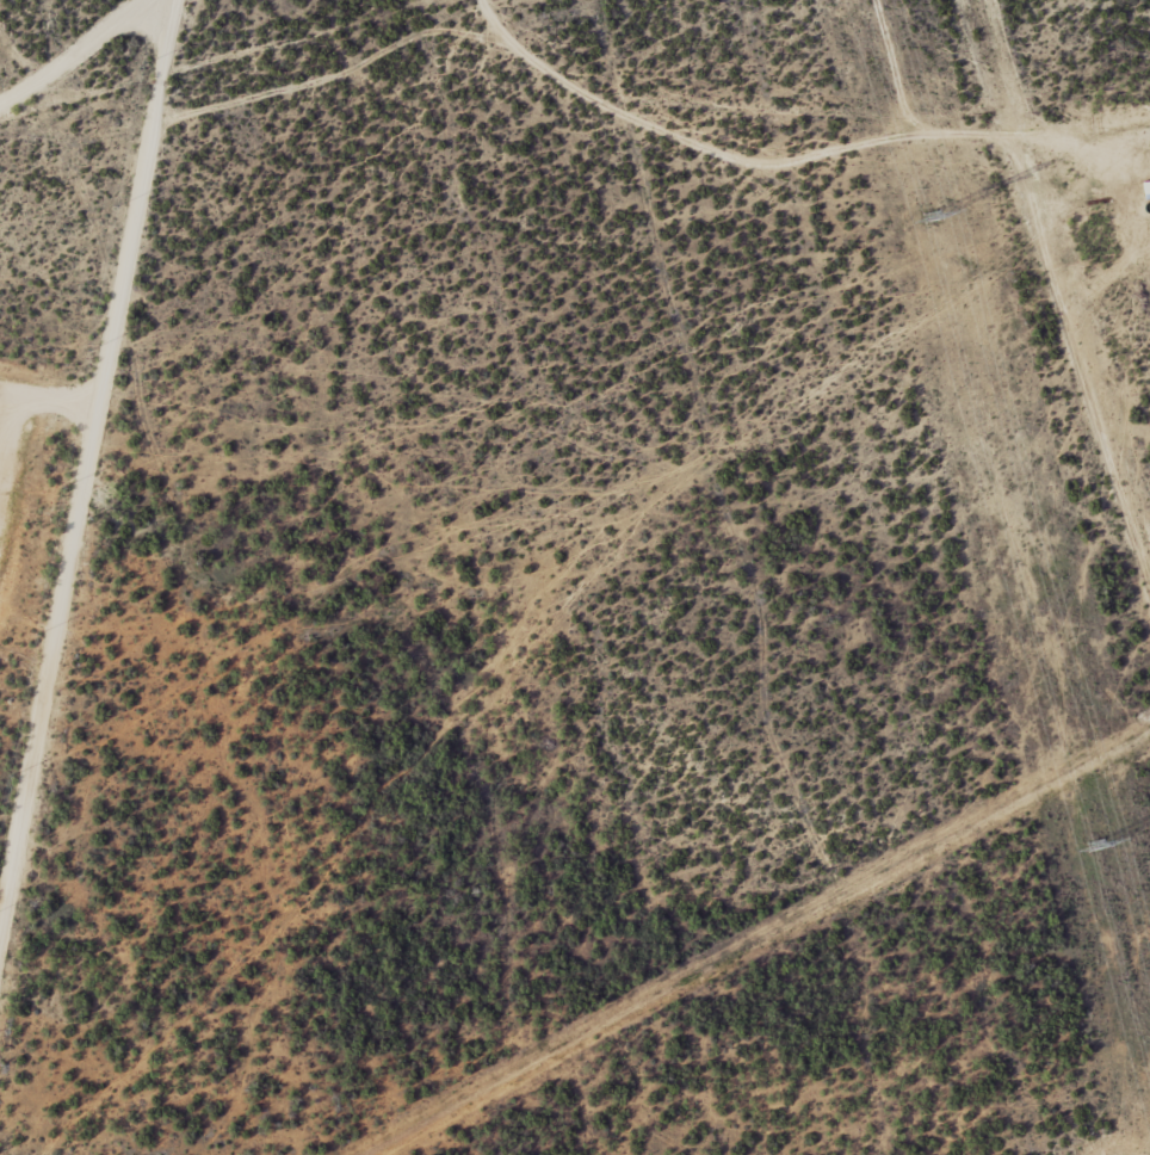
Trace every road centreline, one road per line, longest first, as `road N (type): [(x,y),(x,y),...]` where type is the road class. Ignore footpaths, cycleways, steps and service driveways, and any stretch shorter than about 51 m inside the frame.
road 1 (residential): [(1149,142),(978,121),(673,126),(588,103),(457,12)]
road 2 (track): [(461,0),(457,12),(0,114)]

